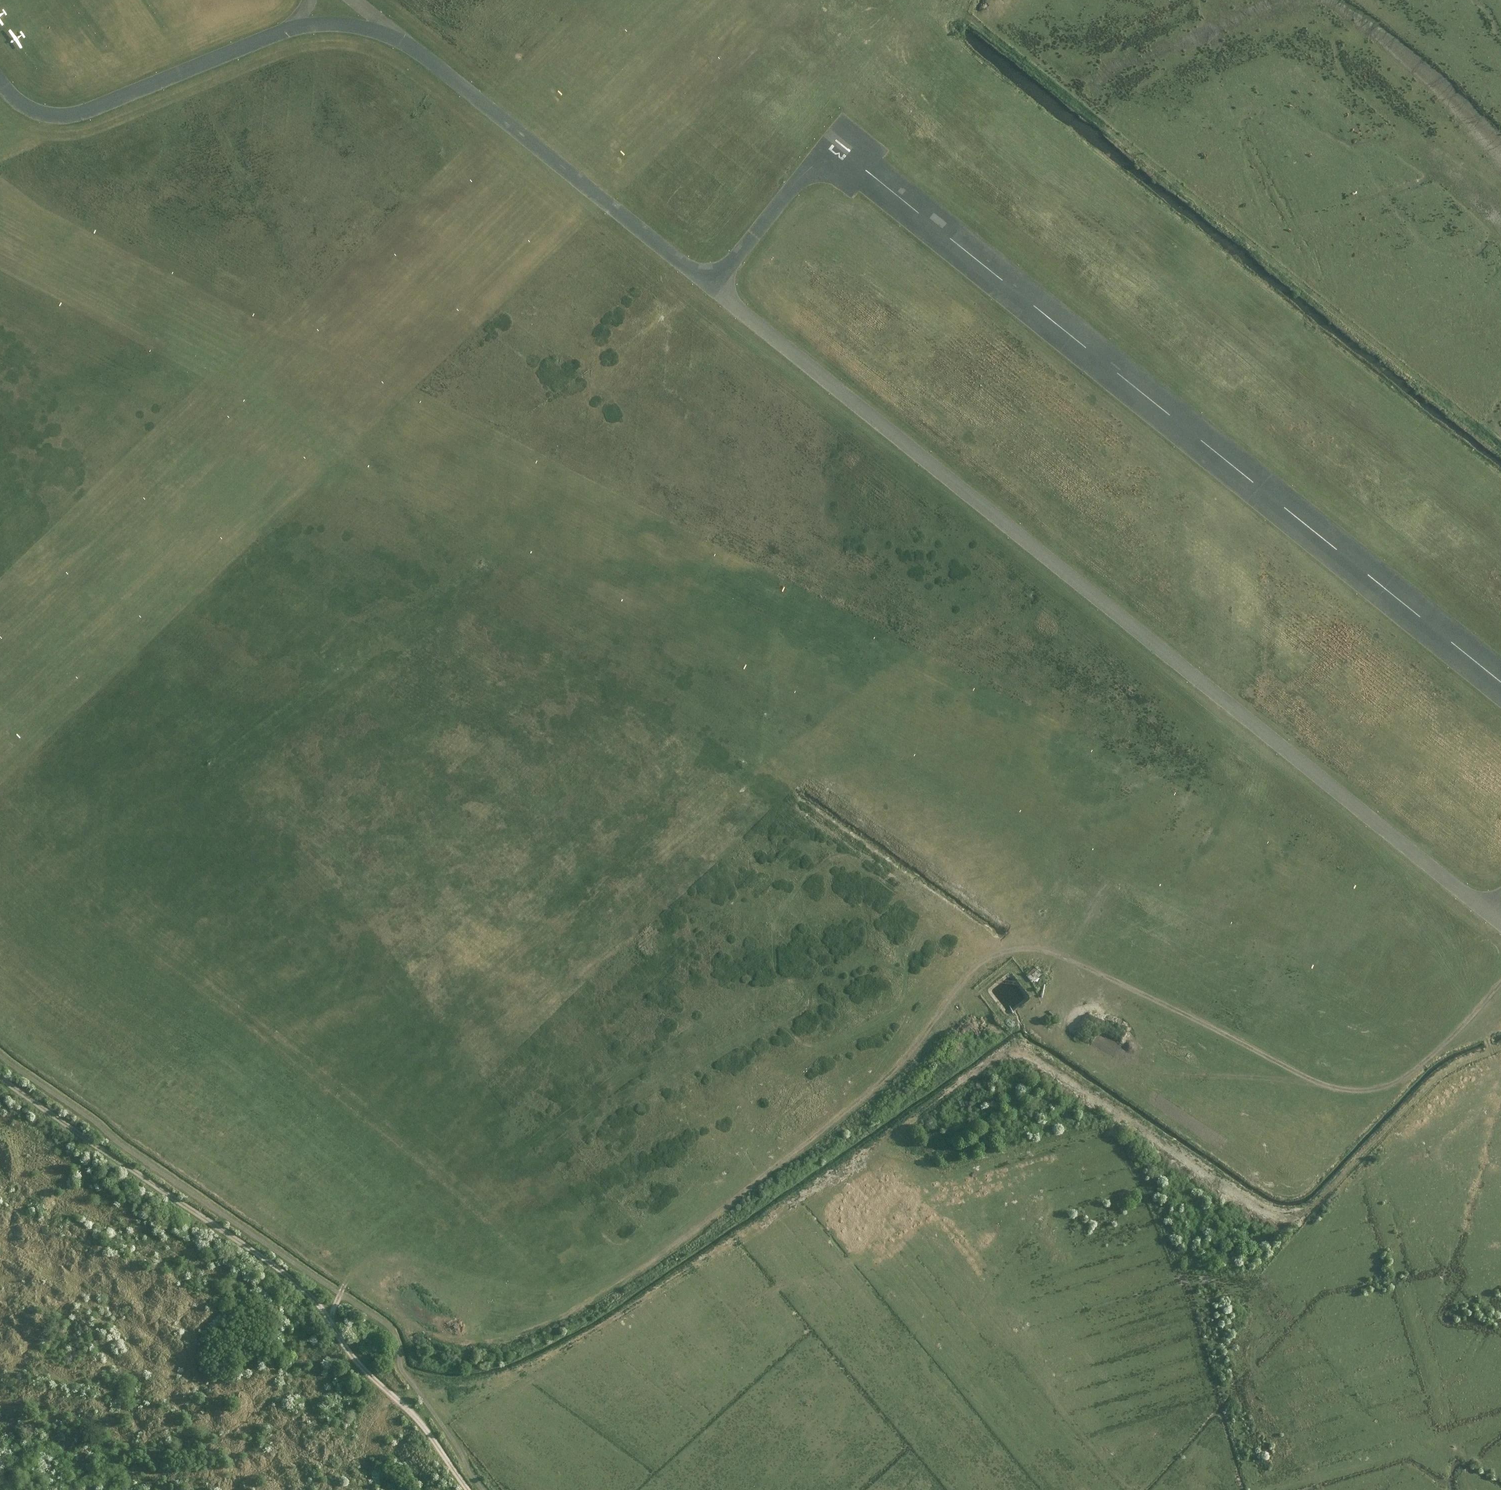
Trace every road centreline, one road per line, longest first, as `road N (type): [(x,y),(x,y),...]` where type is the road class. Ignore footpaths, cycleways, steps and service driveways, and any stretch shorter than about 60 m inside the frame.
road 1 (track): [(1500,986),(1405,1081),(1355,1095),(1316,1087),(1062,961),(1004,956),(967,979),(889,1078),(684,1242),(542,1330),(489,1344),(465,1341)]
road 2 (track): [(0,1078),(321,1303),(353,1363),(424,1425),(464,1489)]

